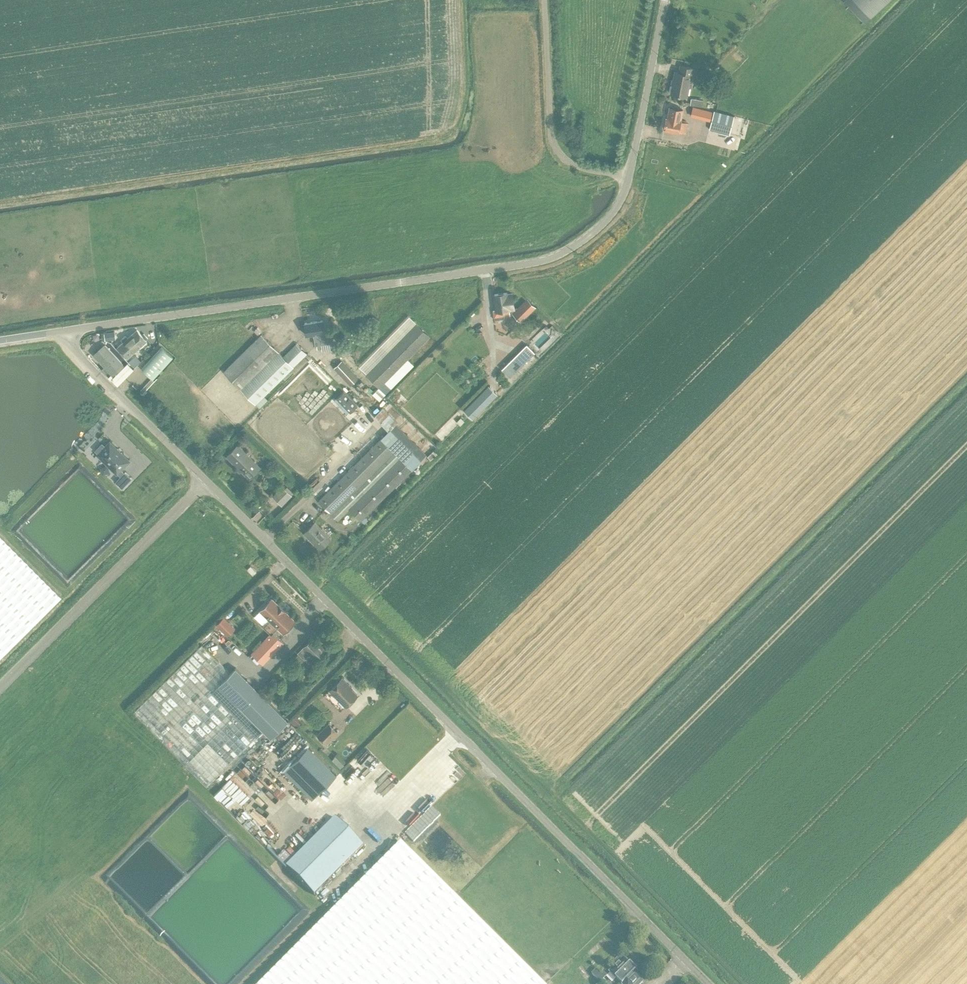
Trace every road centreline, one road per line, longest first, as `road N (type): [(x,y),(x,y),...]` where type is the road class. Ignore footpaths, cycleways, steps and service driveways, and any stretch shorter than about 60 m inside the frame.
road 1 (tertiary): [(707,983),(68,347),(63,331)]
road 2 (tertiary): [(63,331),(512,264),(581,241),(618,202),(664,0)]

